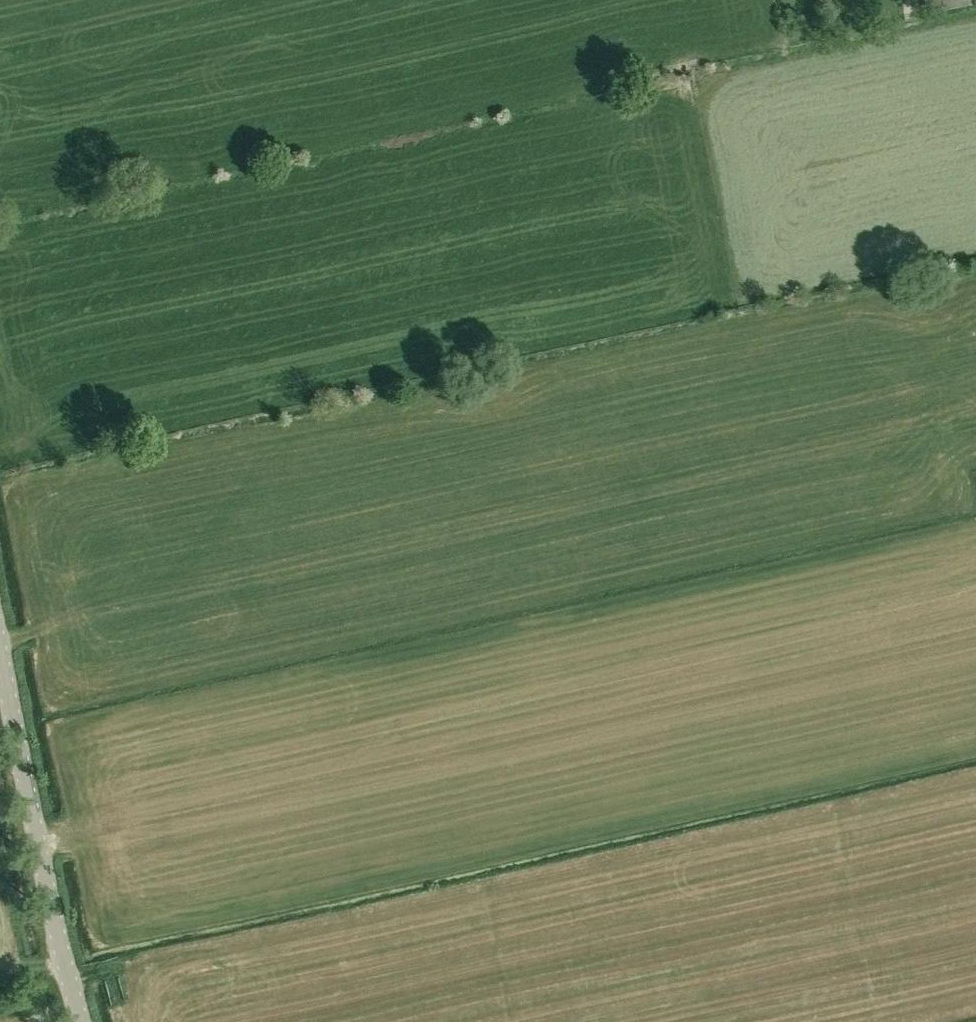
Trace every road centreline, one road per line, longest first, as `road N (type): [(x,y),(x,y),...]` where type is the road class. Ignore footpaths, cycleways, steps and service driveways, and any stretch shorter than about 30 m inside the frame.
road 1 (tertiary): [(83,1021),(0,651)]

